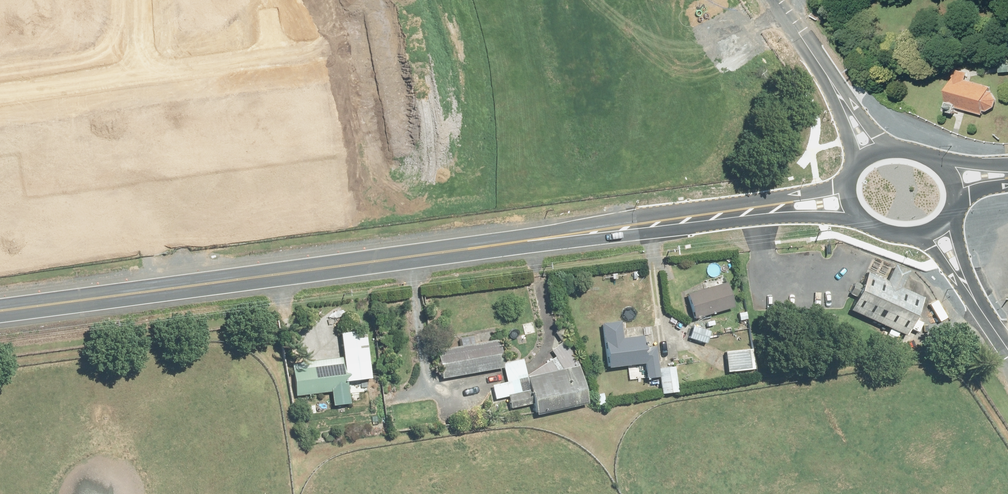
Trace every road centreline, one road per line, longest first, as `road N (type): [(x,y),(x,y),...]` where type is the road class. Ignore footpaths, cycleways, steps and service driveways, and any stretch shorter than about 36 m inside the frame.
road 1 (secondary): [(745,213),(0,311)]
road 2 (residential): [(0,96),(137,78)]
road 3 (residential): [(137,78),(273,59)]
road 4 (secondary): [(865,221),(745,213)]

